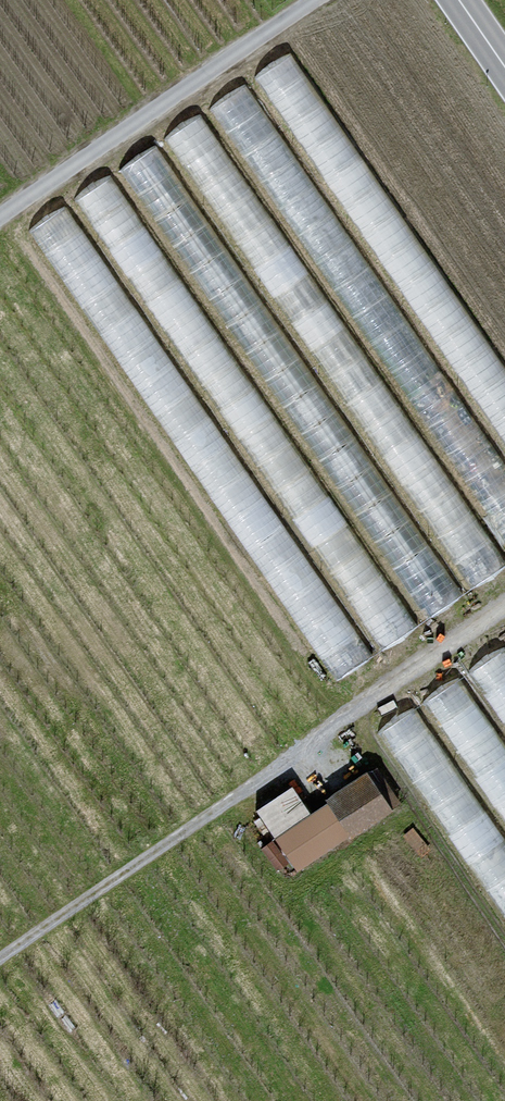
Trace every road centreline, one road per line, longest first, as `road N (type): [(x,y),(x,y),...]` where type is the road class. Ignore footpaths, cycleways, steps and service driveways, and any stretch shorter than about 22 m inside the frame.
road 1 (track): [(0,954),(504,607)]
road 2 (unclassified): [(0,215),(313,0)]

